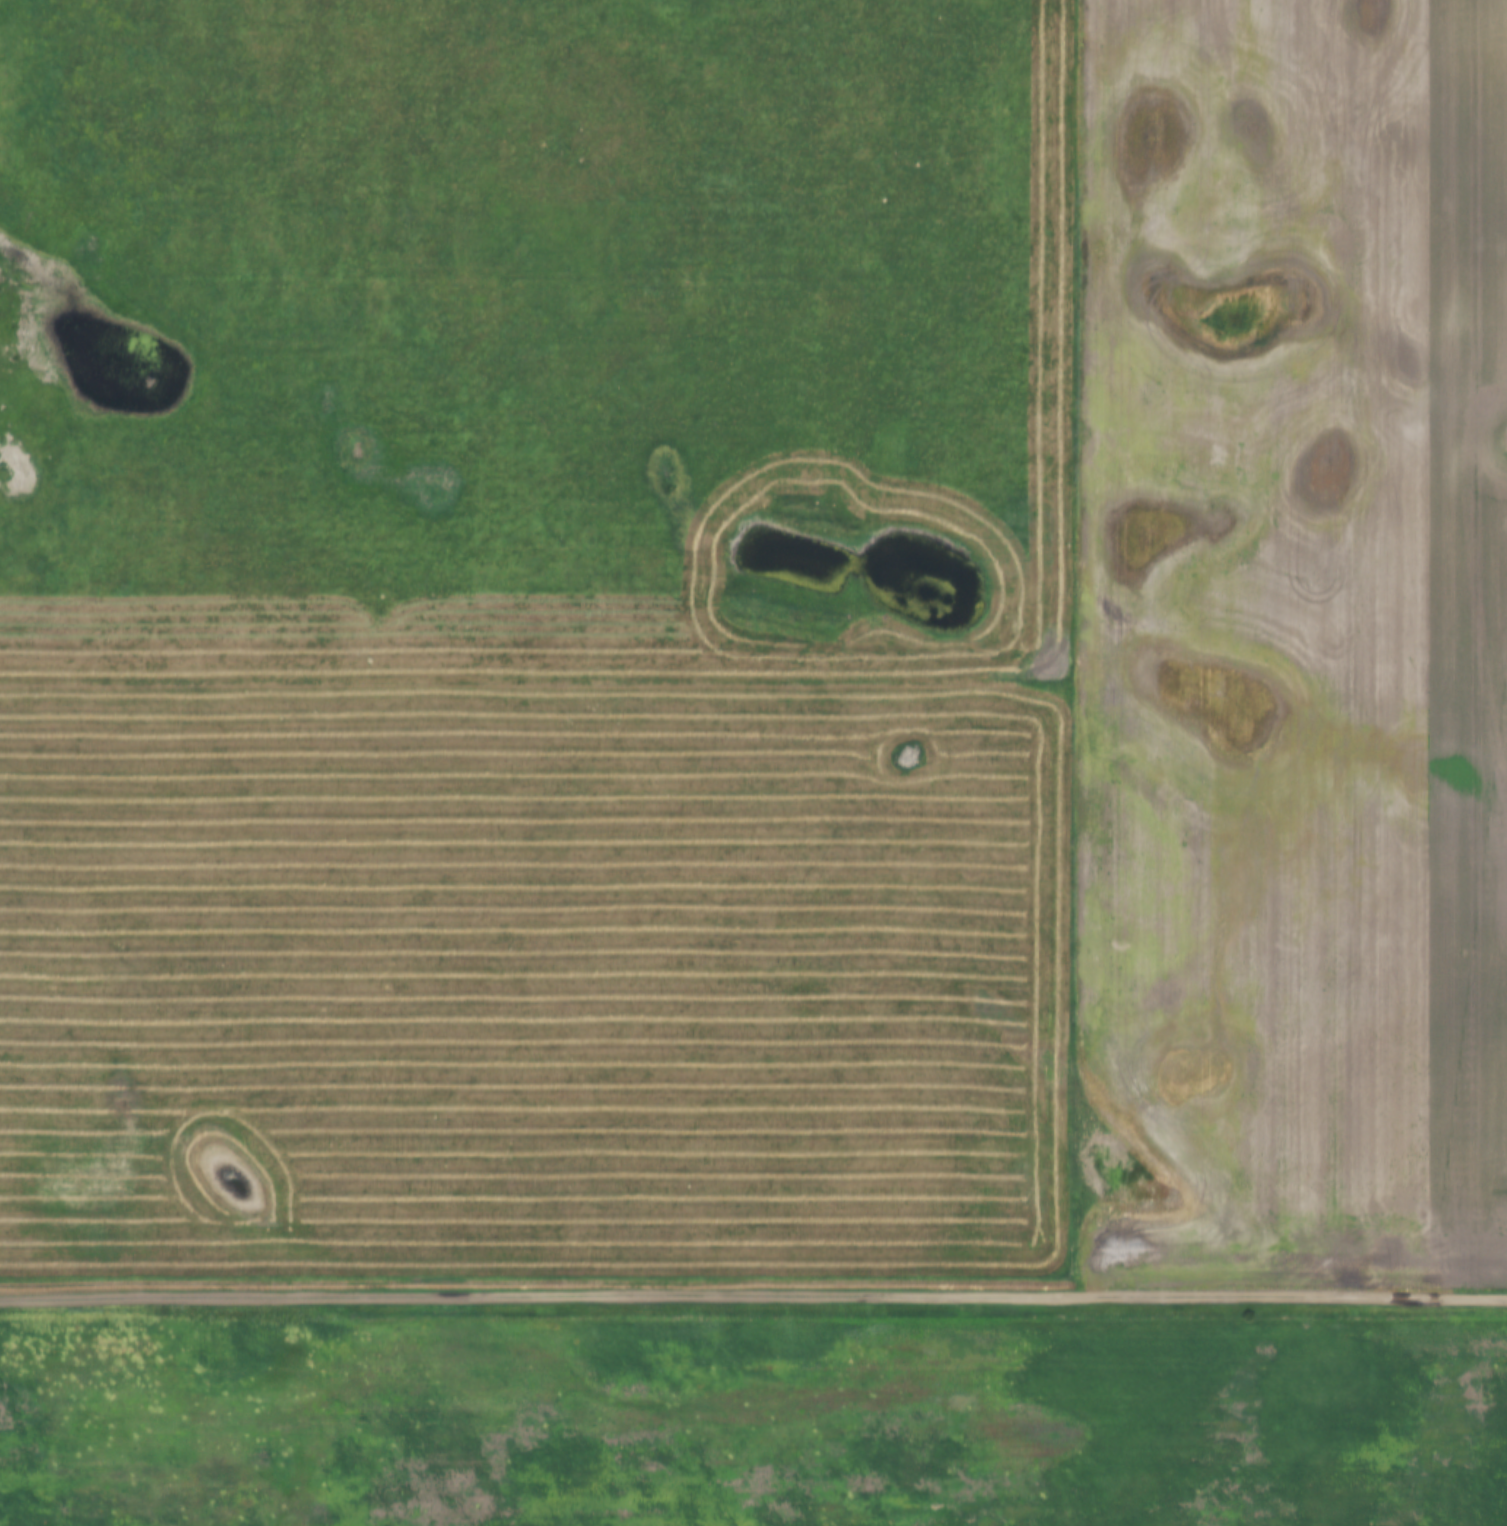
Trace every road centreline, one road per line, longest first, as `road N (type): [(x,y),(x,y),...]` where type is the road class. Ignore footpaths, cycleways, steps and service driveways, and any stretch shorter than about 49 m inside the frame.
road 1 (track): [(1506,1299),(0,1302)]

